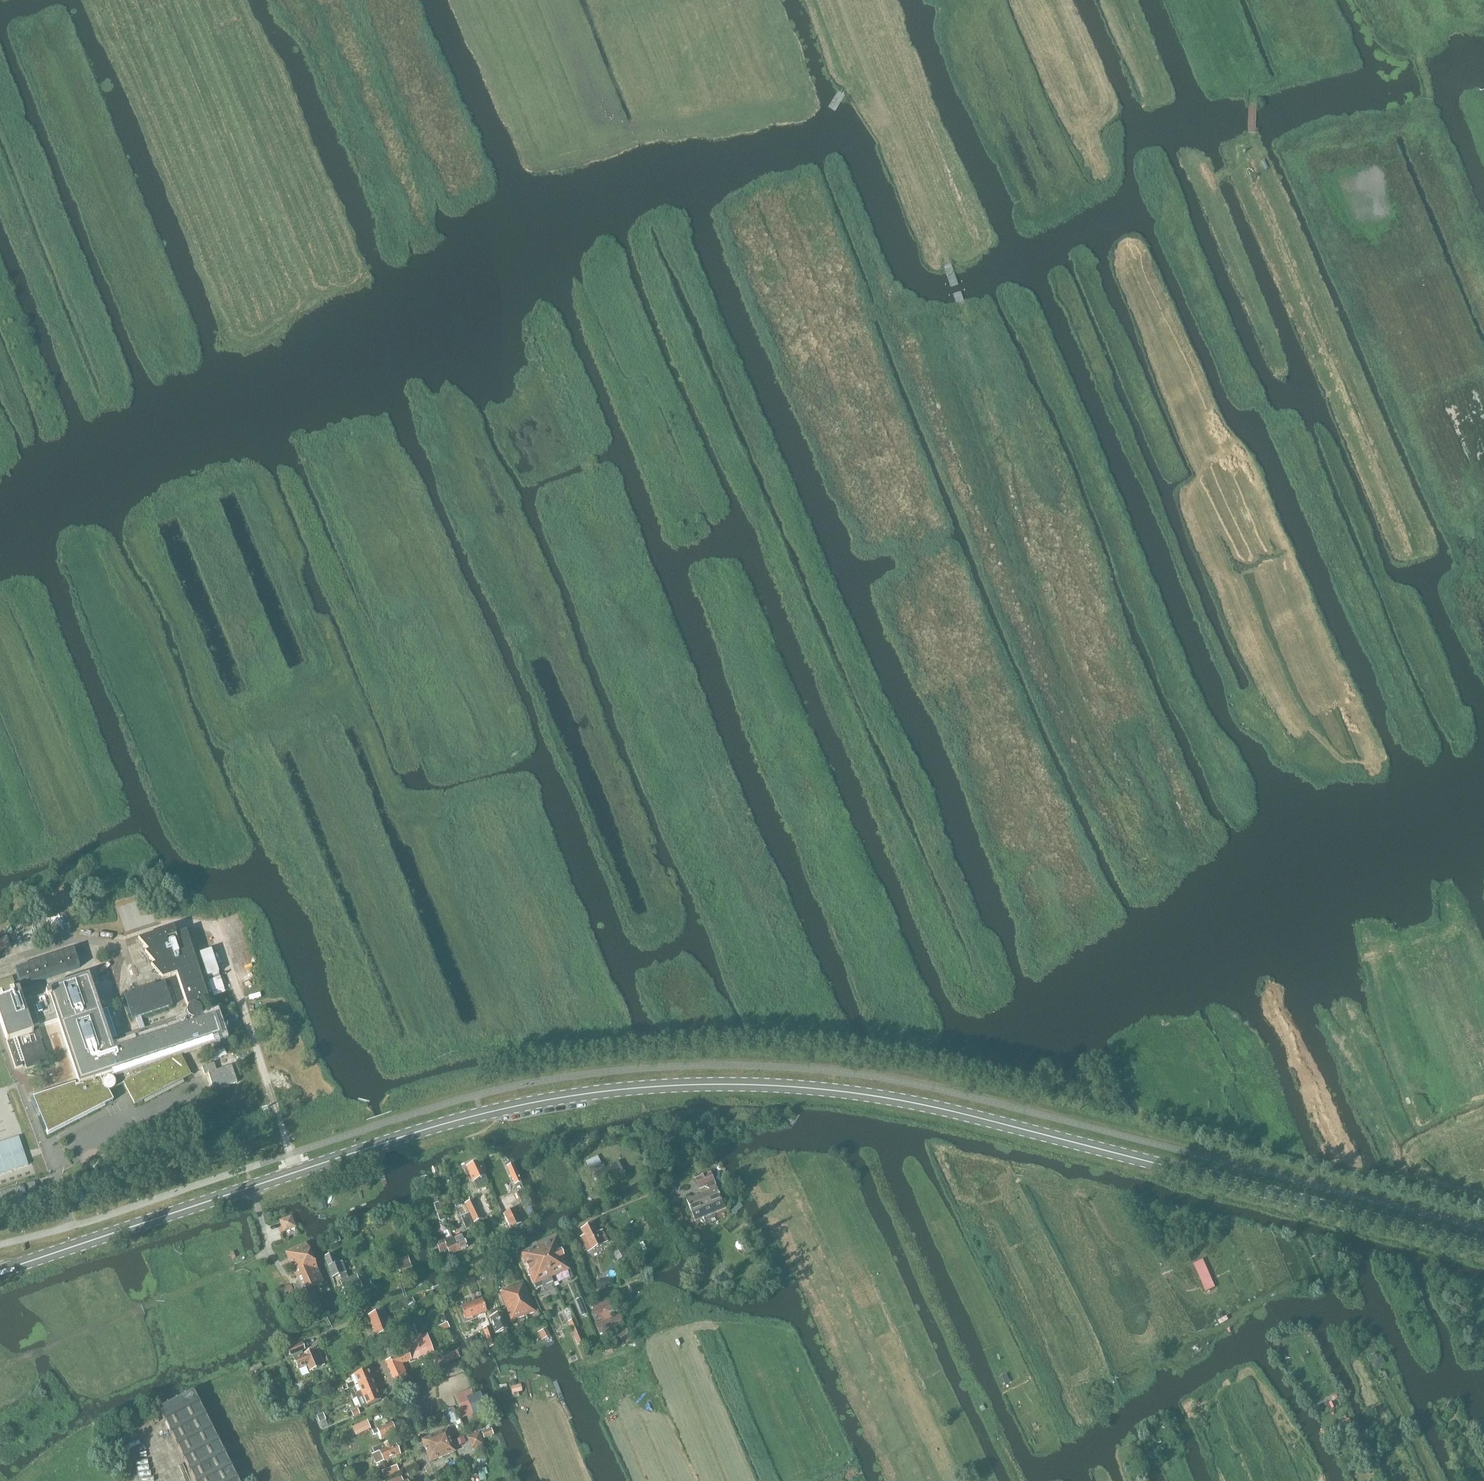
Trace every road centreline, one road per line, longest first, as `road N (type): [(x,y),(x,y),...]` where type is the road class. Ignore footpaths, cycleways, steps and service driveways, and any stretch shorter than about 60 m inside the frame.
road 1 (secondary): [(0,1272),(518,1105),(681,1085),(824,1089)]
road 2 (secondary): [(1483,1248),(1013,1126),(824,1089)]
road 3 (track): [(950,271),(843,0)]

